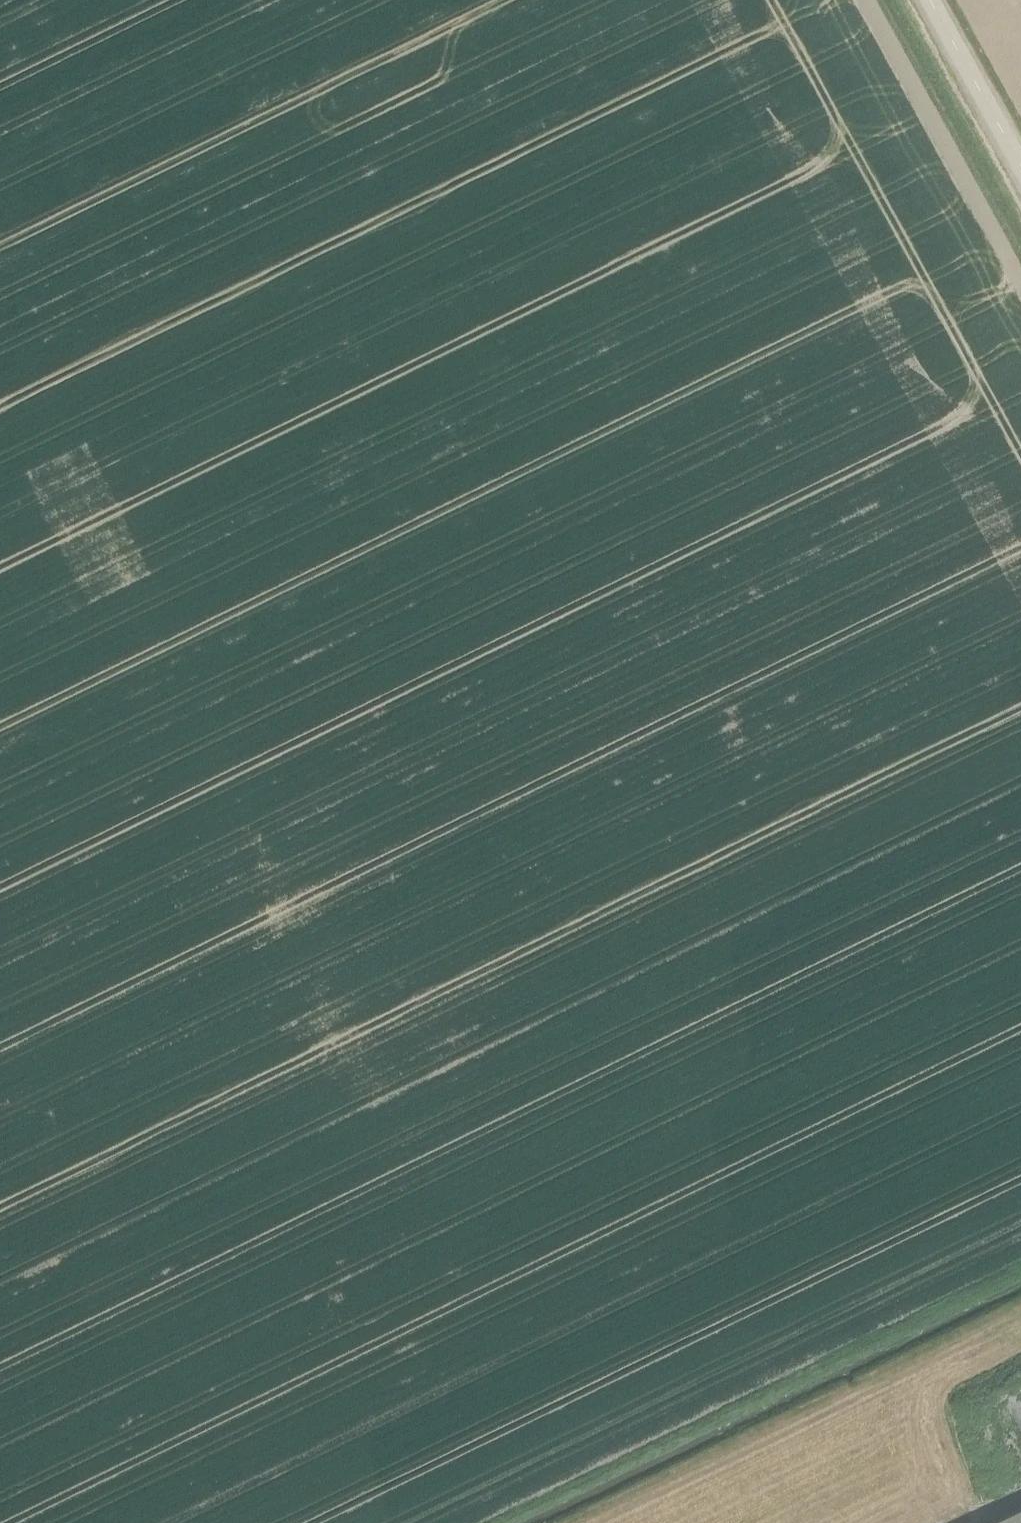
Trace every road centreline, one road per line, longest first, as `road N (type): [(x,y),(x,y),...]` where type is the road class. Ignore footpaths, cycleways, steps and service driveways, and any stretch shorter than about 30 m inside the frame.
road 1 (tertiary): [(1020,162),(932,0)]

